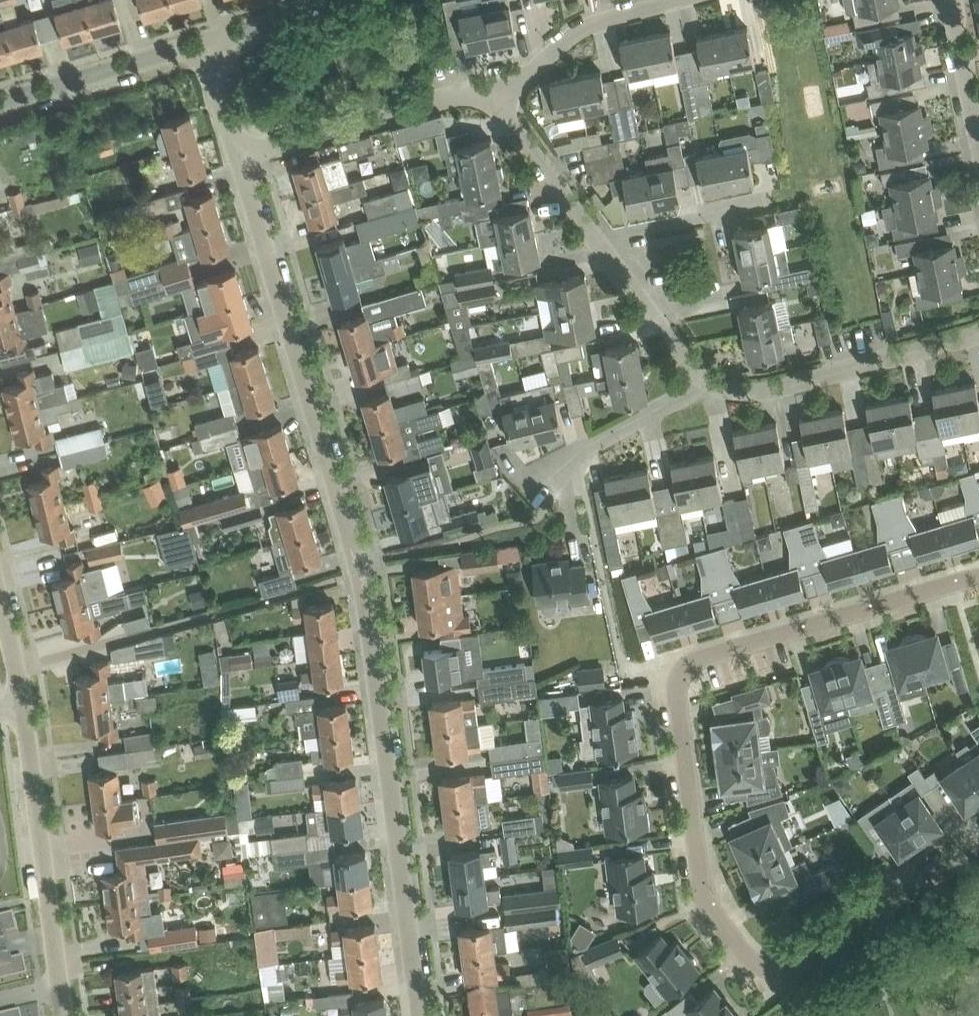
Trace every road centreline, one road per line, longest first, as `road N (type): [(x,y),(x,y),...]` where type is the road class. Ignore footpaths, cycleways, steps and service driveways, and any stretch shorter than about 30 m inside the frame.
road 1 (residential): [(978,845),(801,963),(774,971),(756,964),(705,903),(678,703),(680,676),(695,660),(978,576)]
road 2 (residential): [(419,1015),(356,560),(235,154)]
road 3 (residential): [(58,986),(24,705)]
road 4 (residential): [(978,332),(763,390),(711,384)]
road 5 (residential): [(235,154),(488,90)]
road 6 (residential): [(532,498),(588,442),(711,384)]
road 7 (residential): [(0,101),(207,43)]
road 8 (residential): [(488,90),(542,67),(590,25),(677,0)]
road 9 (residential): [(598,241),(789,196)]
road 10 (residential): [(598,241),(488,90)]
road 11 (residential): [(711,384),(691,368),(598,241)]
road 12 (residential): [(978,141),(948,0)]
road 13 (residential): [(207,43),(337,0)]

